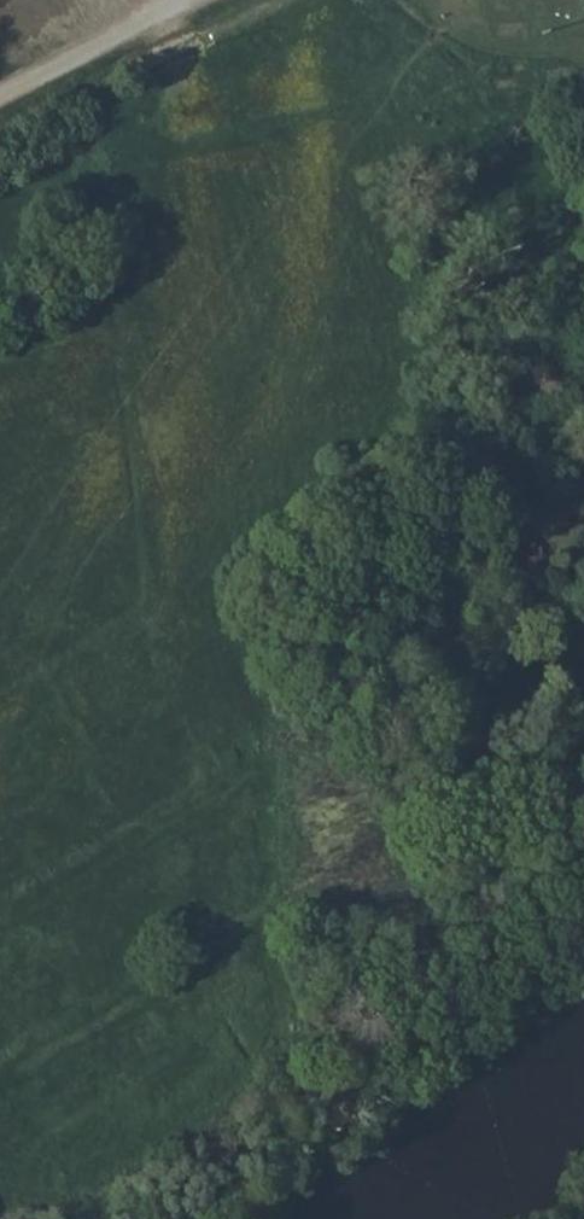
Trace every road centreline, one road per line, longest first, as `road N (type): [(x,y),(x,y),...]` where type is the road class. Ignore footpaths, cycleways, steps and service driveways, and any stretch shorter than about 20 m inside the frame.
road 1 (track): [(0,95),(179,0)]

